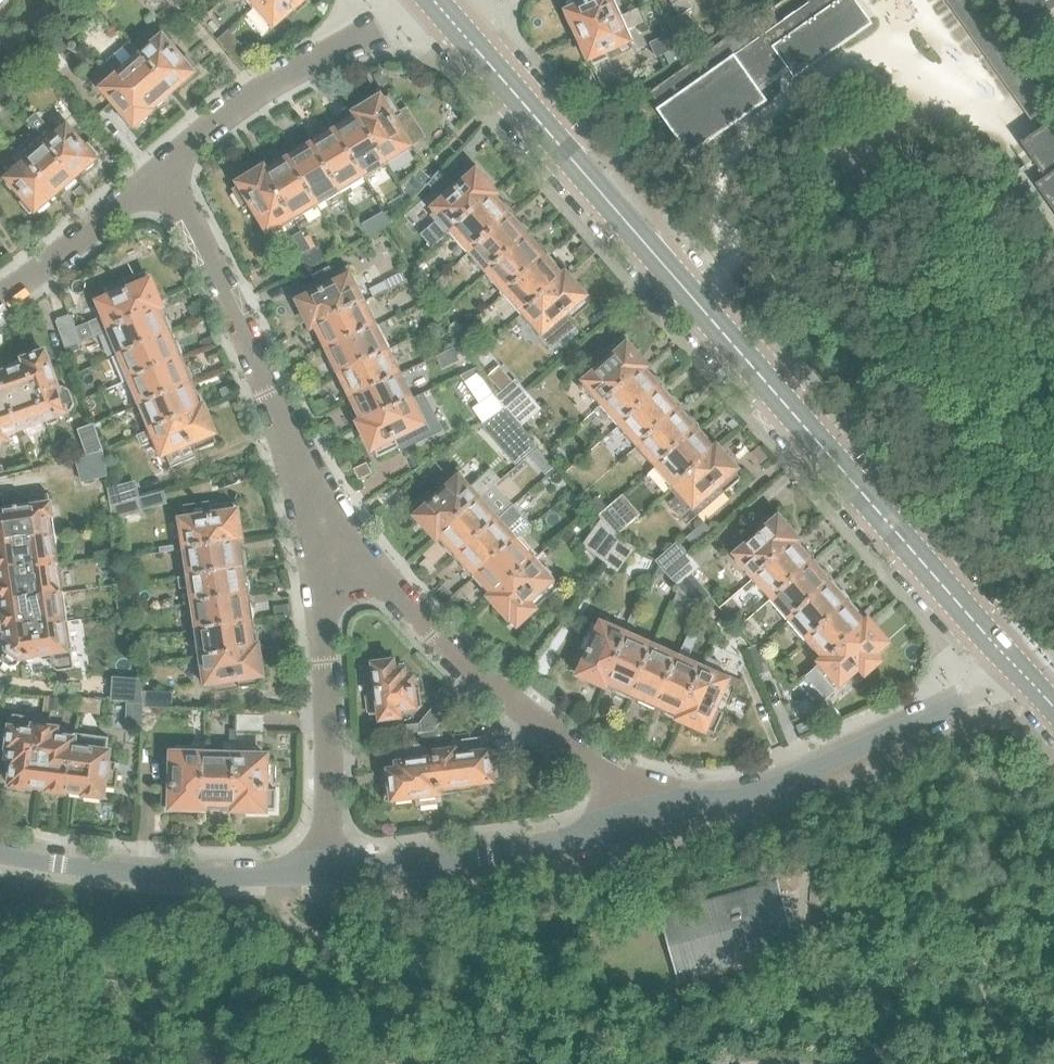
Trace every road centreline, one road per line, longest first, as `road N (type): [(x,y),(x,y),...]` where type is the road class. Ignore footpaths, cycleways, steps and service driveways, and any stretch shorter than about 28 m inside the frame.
road 1 (residential): [(1017,670),(434,6)]
road 2 (residential): [(348,577),(170,171)]
road 3 (residential): [(1017,670),(774,785),(649,824)]
road 4 (residential): [(649,824),(616,777),(545,732),(374,580),(348,577)]
road 5 (residential): [(332,874),(174,876),(0,853)]
road 6 (residential): [(649,824),(547,848),(332,874)]
road 7 (residential): [(170,171),(261,95),(352,41),(434,6)]
road 8 (residential): [(332,874),(327,614),(332,592),(348,577)]
road 9 (residential): [(0,303),(170,171)]

